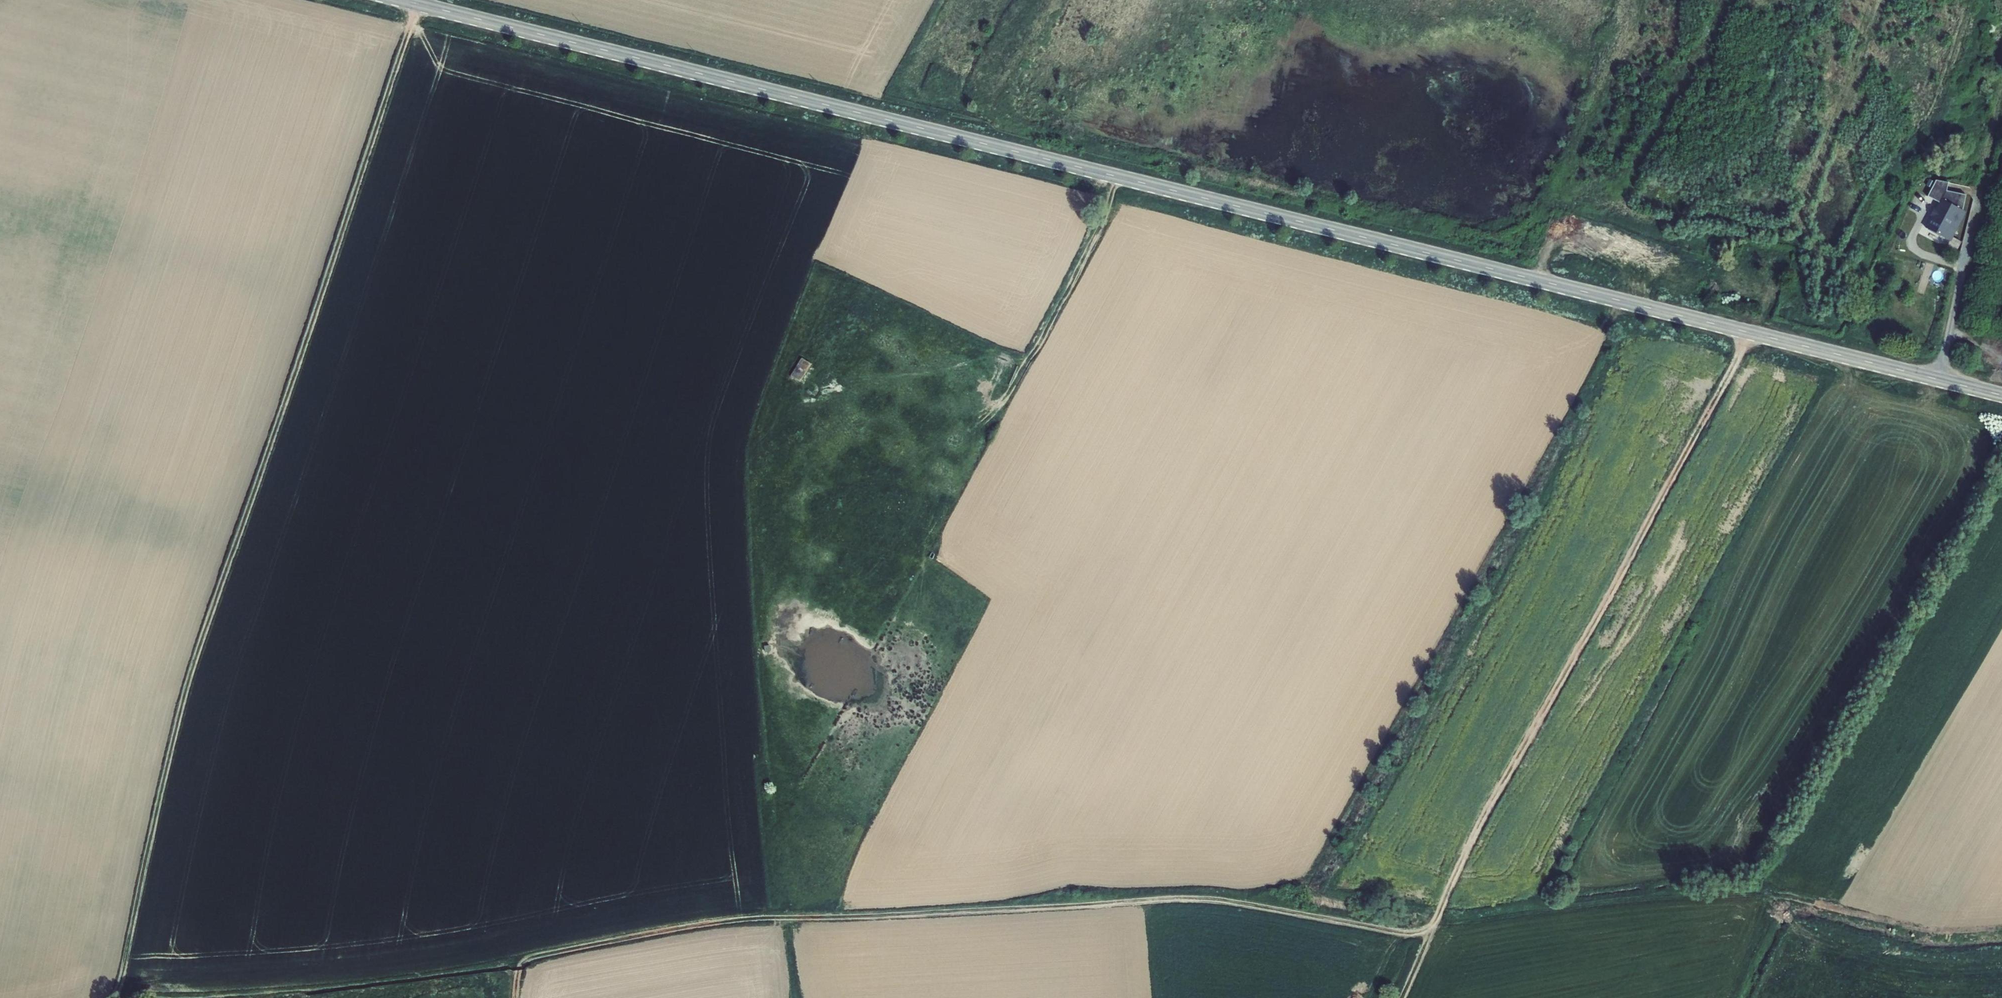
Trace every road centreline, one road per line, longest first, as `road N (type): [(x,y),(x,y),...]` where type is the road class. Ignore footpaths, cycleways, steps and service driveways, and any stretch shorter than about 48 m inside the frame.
road 1 (secondary): [(401,0),(2001,396)]
road 2 (track): [(1938,380),(2001,89)]

